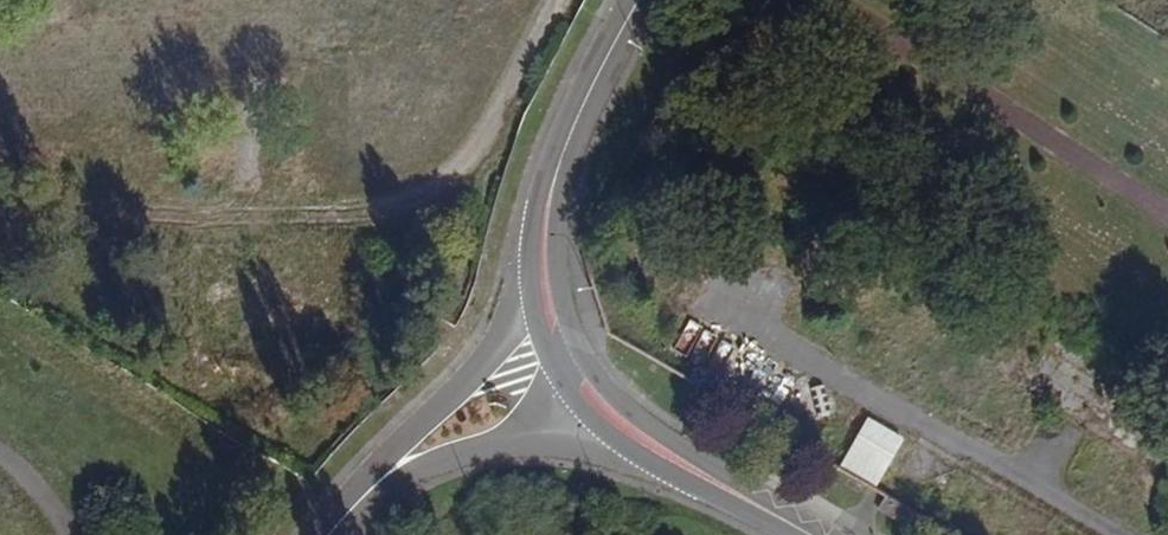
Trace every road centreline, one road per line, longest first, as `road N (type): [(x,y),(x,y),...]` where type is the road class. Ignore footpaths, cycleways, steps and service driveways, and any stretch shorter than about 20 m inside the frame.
road 1 (tertiary): [(642,0),(570,139),(550,197),(543,281)]
road 2 (tertiary): [(603,409),(808,534)]
road 3 (residential): [(543,281),(395,468)]
road 4 (residential): [(395,468),(603,409)]
road 5 (tertiary): [(543,281),(555,329),(603,409)]

